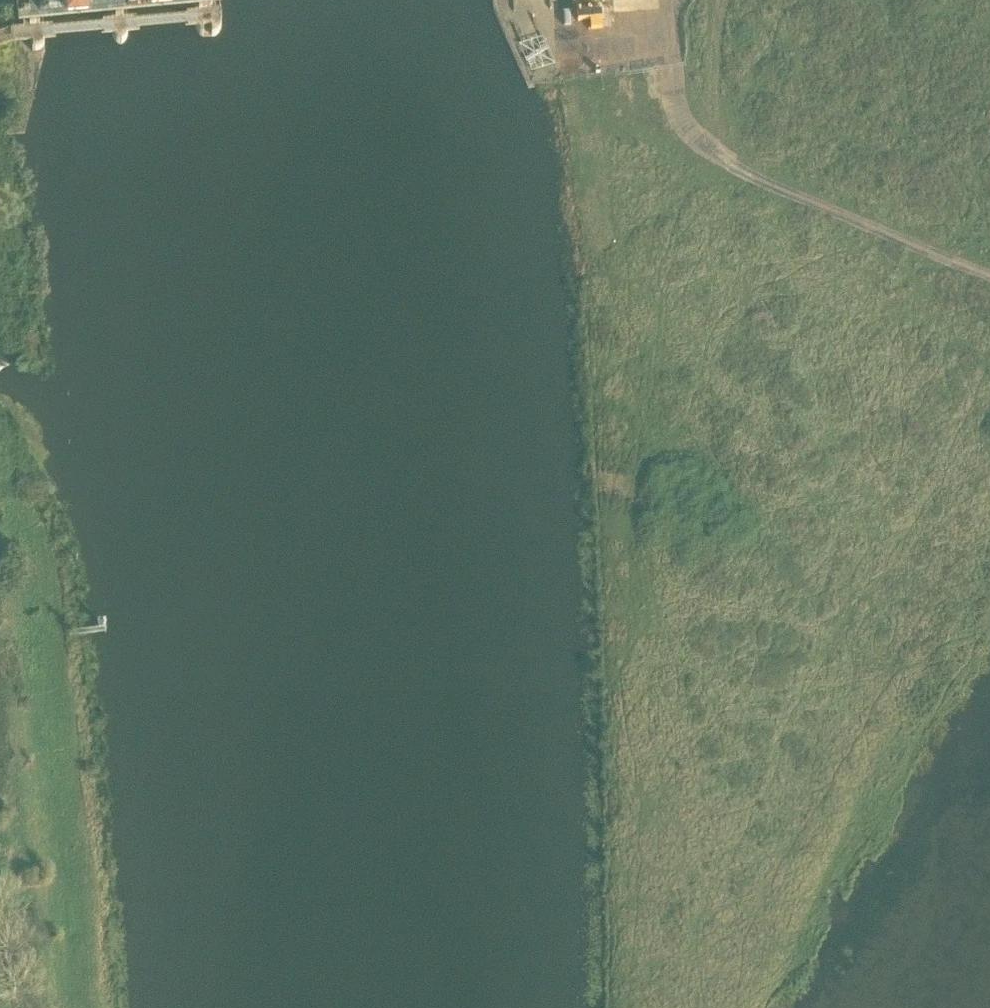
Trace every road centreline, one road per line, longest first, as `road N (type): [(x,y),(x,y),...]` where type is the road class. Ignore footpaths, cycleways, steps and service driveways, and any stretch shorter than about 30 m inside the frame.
road 1 (track): [(989,276),(751,183),(701,149),(685,129),(674,86),(669,0)]

